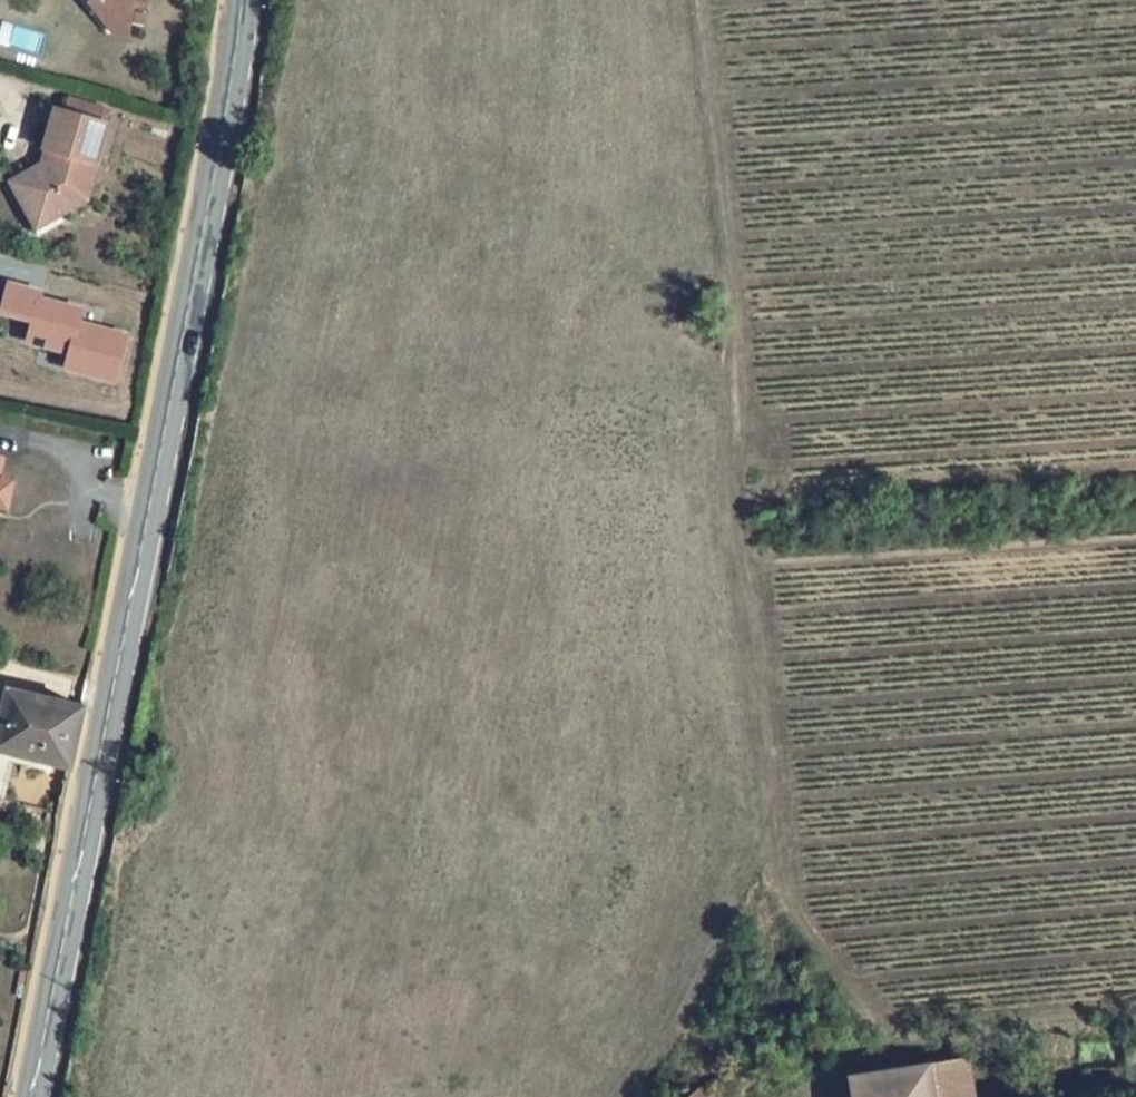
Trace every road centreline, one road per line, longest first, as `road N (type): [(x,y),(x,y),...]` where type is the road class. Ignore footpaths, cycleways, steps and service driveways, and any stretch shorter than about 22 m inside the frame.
road 1 (secondary): [(244,0),(32,1096)]

